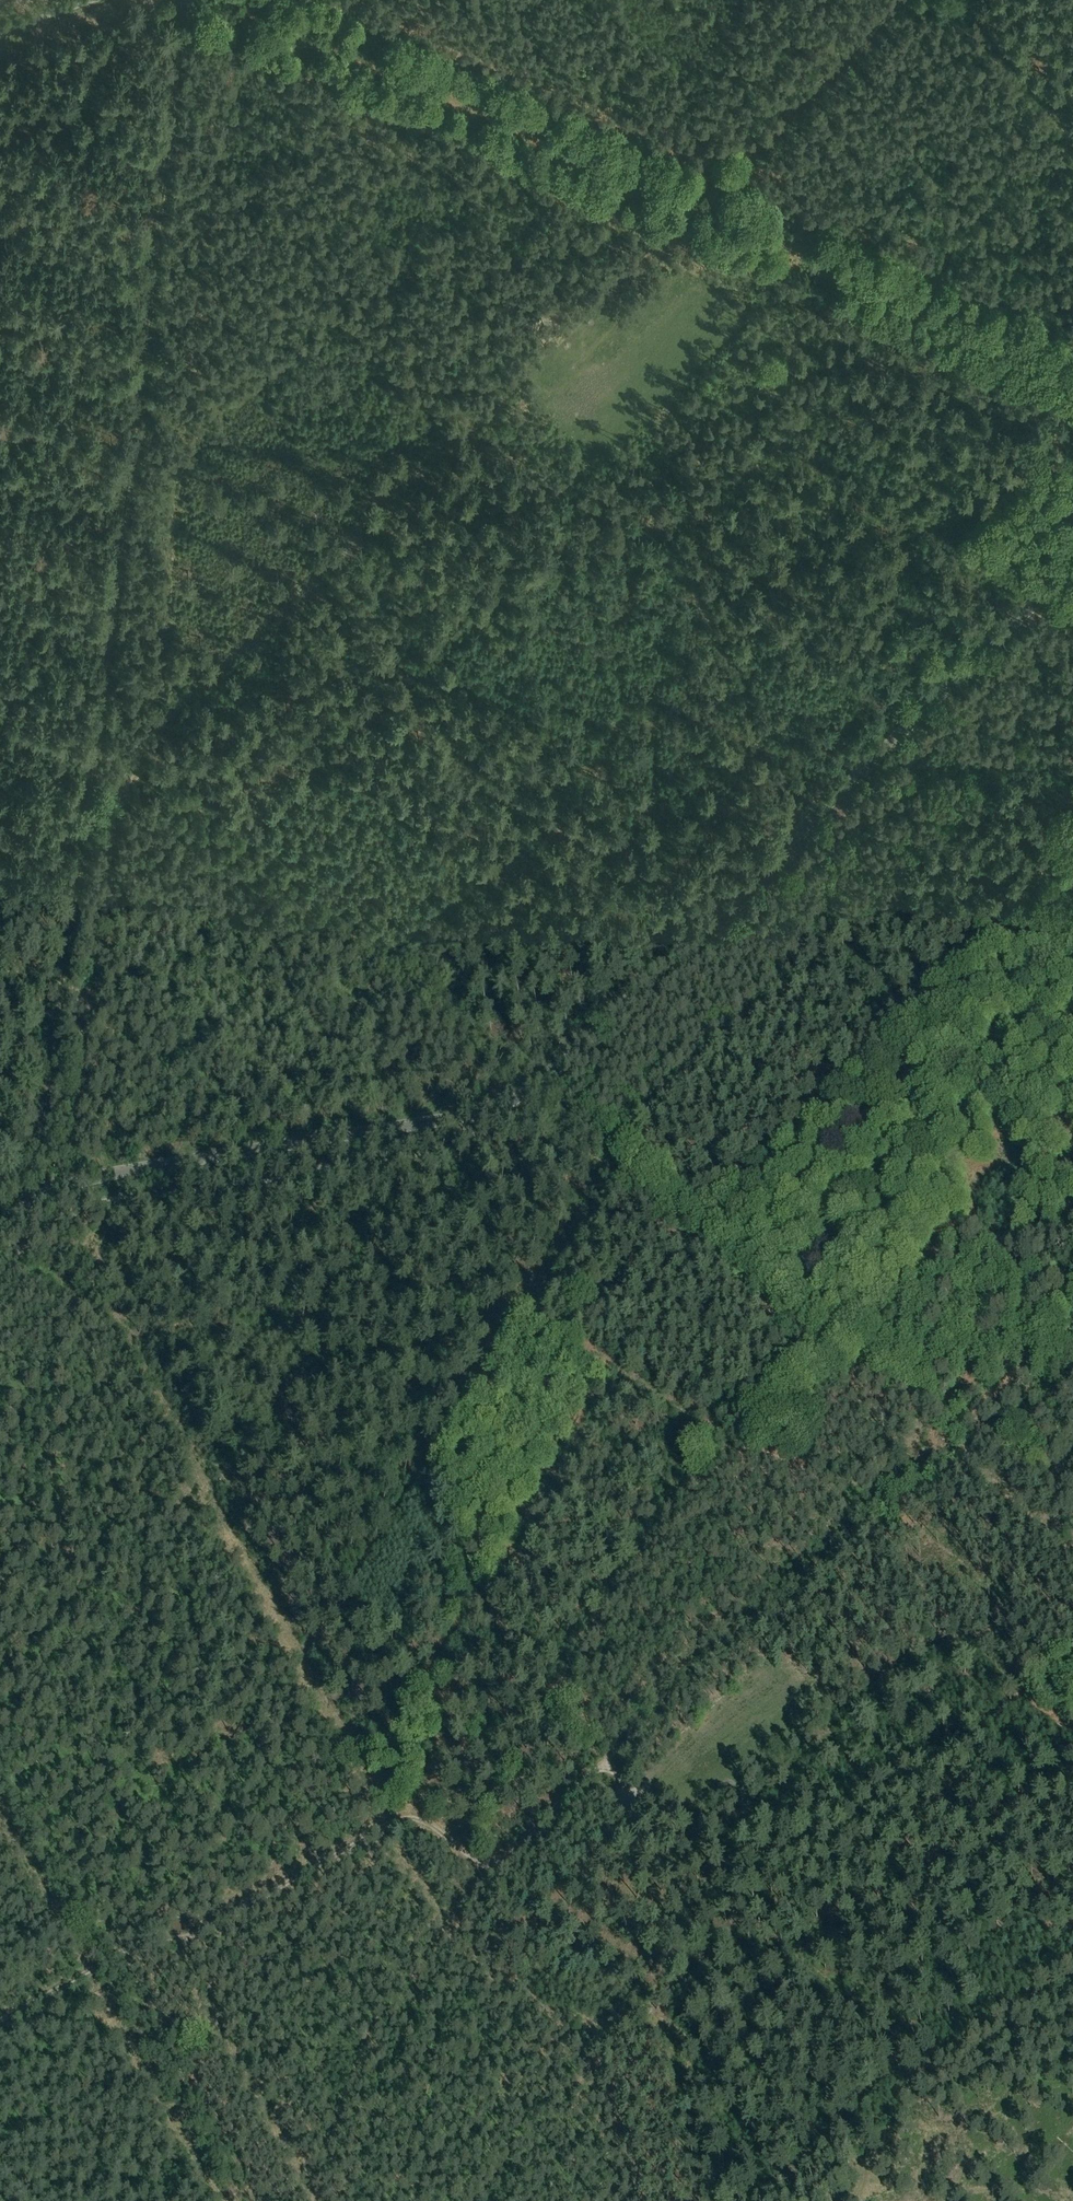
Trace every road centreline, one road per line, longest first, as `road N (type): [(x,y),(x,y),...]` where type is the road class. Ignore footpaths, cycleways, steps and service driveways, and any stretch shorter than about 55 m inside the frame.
road 1 (tertiary): [(0,1222),(35,1199),(110,1174),(467,1115),(526,1094),(1072,567)]
road 2 (track): [(0,1183),(32,1149),(45,1092),(183,0)]
road 3 (track): [(0,2019),(152,1937),(185,1938),(397,1813),(411,1812),(489,1861),(501,1859),(603,1765),(648,1785)]
road 4 (track): [(905,0),(696,205),(1072,373)]
road 5 (track): [(159,0),(0,192)]

